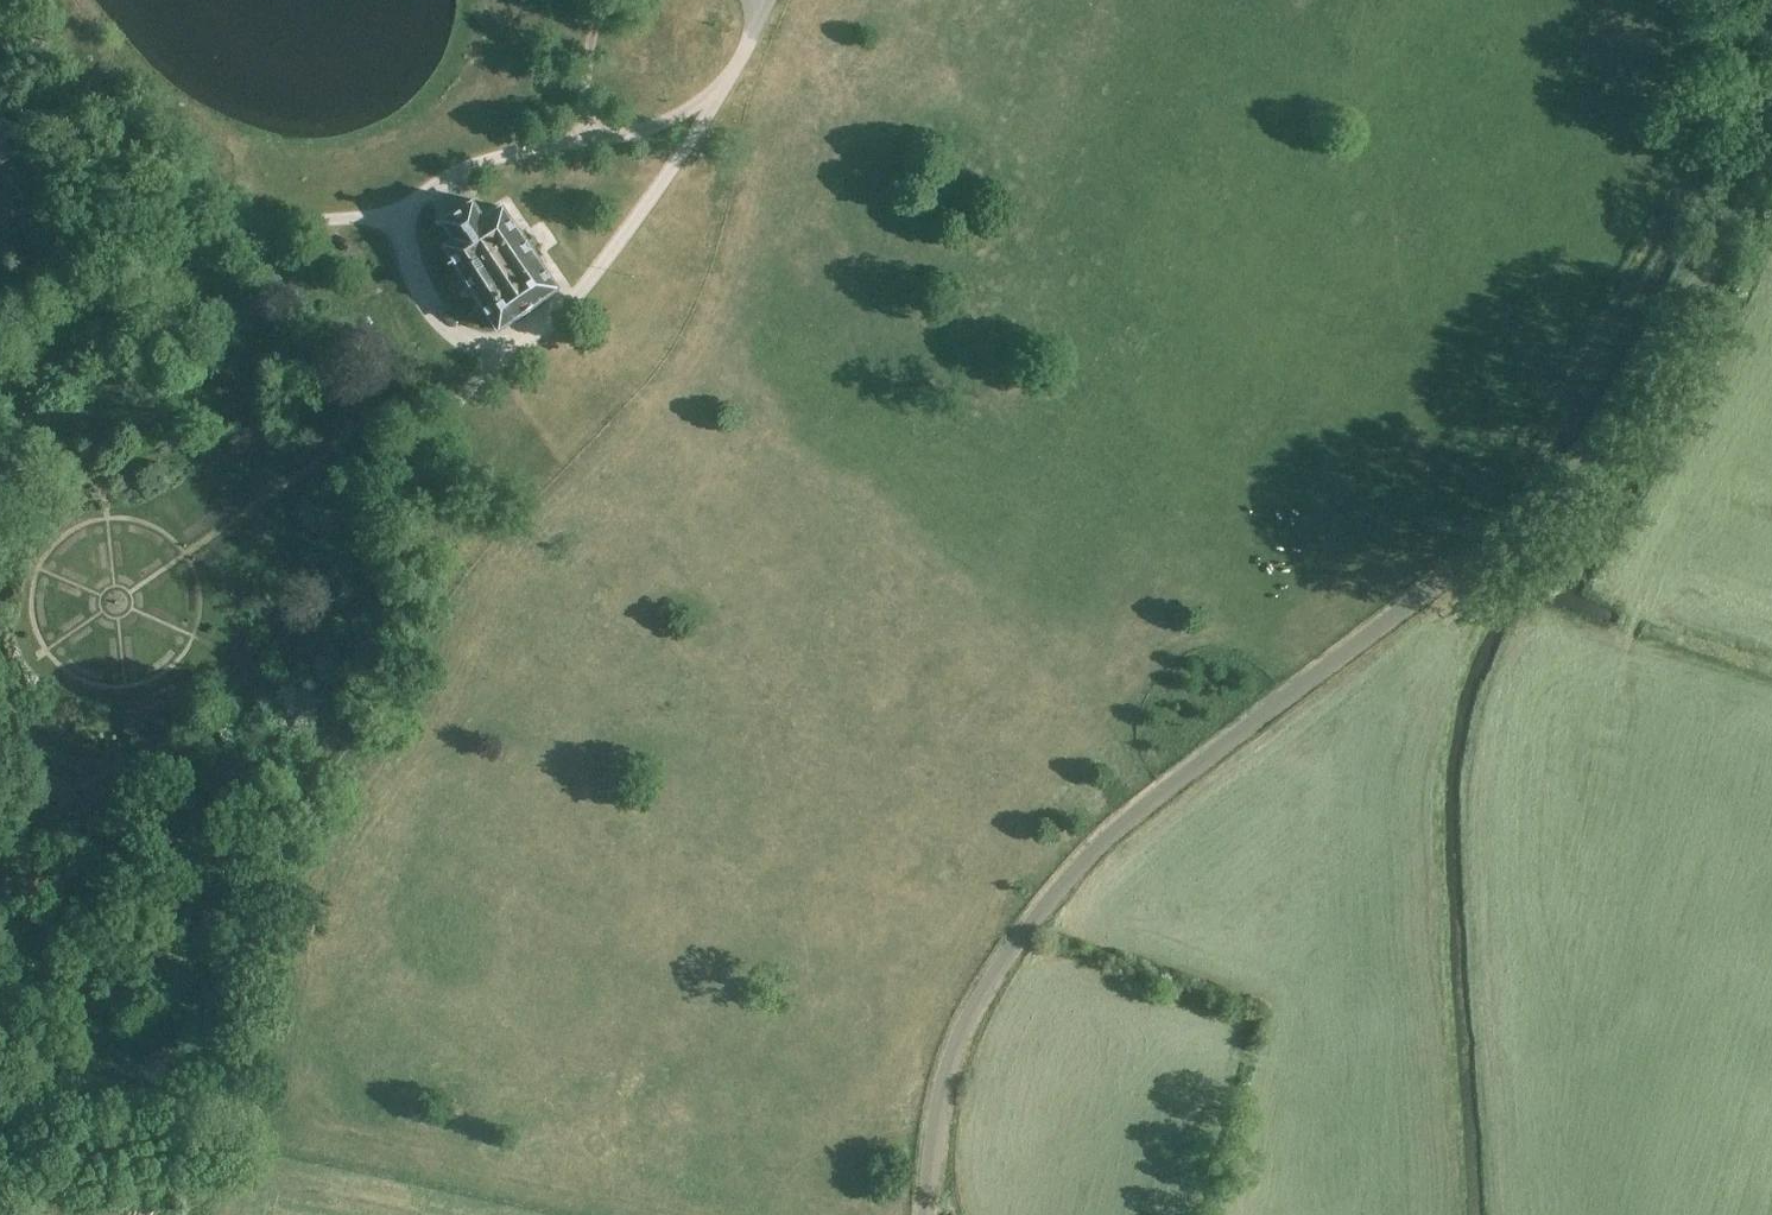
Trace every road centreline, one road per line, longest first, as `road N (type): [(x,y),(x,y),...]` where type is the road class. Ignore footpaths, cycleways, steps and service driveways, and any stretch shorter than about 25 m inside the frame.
road 1 (unclassified): [(923,1214),(952,1052),(992,973),(1062,882),(1155,795),(1591,454),(1771,154)]
road 2 (track): [(0,305),(114,234),(411,208)]
road 3 (track): [(18,0),(27,34),(78,117),(160,203),(227,225)]

